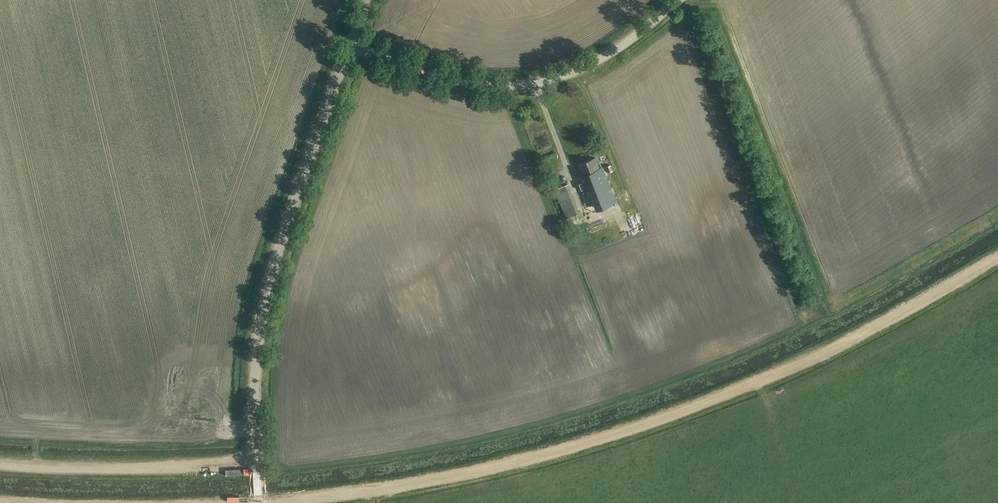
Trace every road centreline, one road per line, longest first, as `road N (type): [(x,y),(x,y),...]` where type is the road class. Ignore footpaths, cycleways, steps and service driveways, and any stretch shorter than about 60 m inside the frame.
road 1 (track): [(279,502),(516,461),(667,415),(822,352),(997,257)]
road 2 (unclassified): [(258,502),(254,387),(267,291),(348,46)]
road 3 (unclassified): [(348,46),(449,77),(535,84),(615,49),(679,0)]
road 4 (track): [(256,459),(0,465)]

